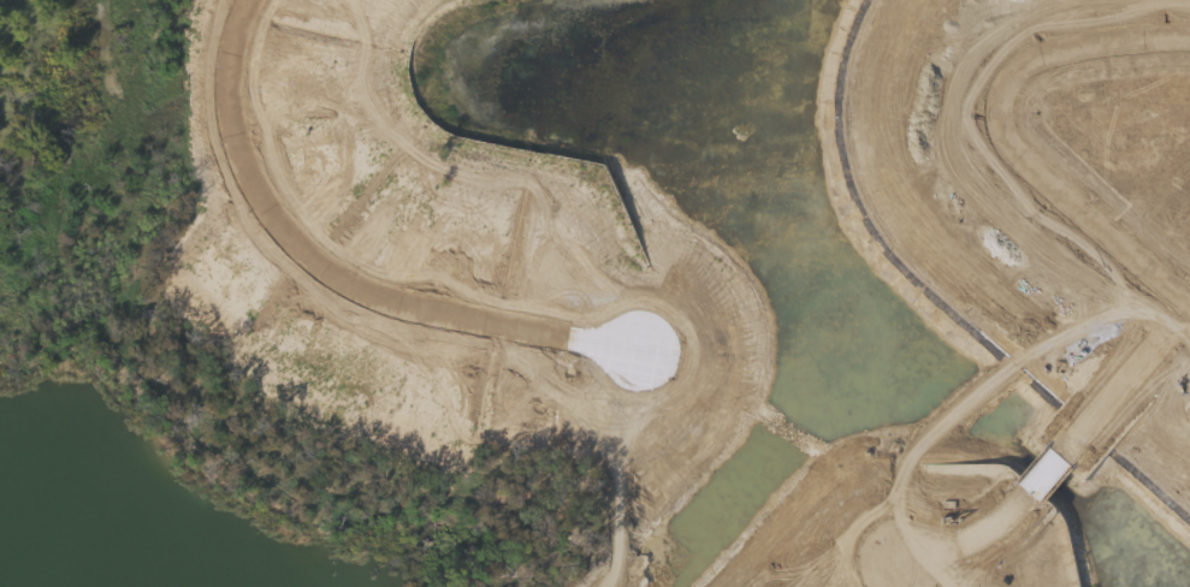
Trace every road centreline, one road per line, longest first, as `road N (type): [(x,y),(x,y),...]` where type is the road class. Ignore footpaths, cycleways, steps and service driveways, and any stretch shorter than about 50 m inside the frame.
road 1 (residential): [(246,0),(231,31),(224,84),(230,132),(264,207),(320,269),(377,303),(635,354)]
road 2 (residential): [(1189,37),(1100,43),(1028,64),(1008,82),(1001,111),(1005,144),(1031,173),(1189,313)]
road 3 (residential): [(907,586),(905,564),(984,535),(1028,497),(1189,312)]

